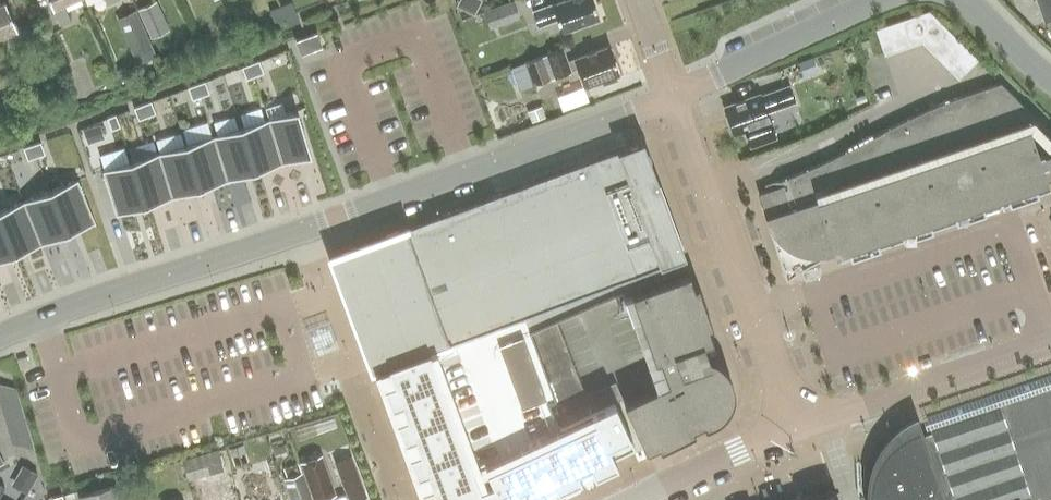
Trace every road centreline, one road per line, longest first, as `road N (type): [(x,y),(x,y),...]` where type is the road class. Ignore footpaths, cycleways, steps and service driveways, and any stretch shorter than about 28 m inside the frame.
road 1 (tertiary): [(673,99),(0,336)]
road 2 (residential): [(799,432),(673,99)]
road 3 (unclassified): [(799,432),(1050,347)]
road 4 (tertiary): [(886,0),(673,99)]
road 5 (unclassified): [(640,499),(799,432)]

